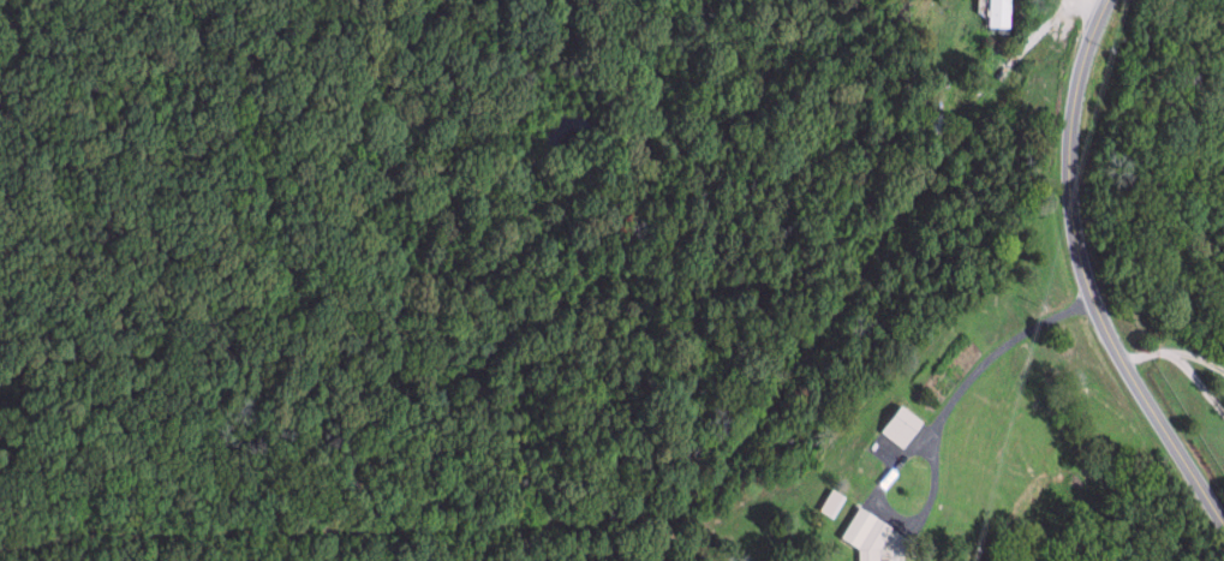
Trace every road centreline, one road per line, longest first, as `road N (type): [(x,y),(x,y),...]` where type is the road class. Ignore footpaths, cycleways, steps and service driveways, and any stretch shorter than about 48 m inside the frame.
road 1 (tertiary): [(1223,514),(1129,372),(1088,271),(1068,129),(1079,64),(1107,0)]

